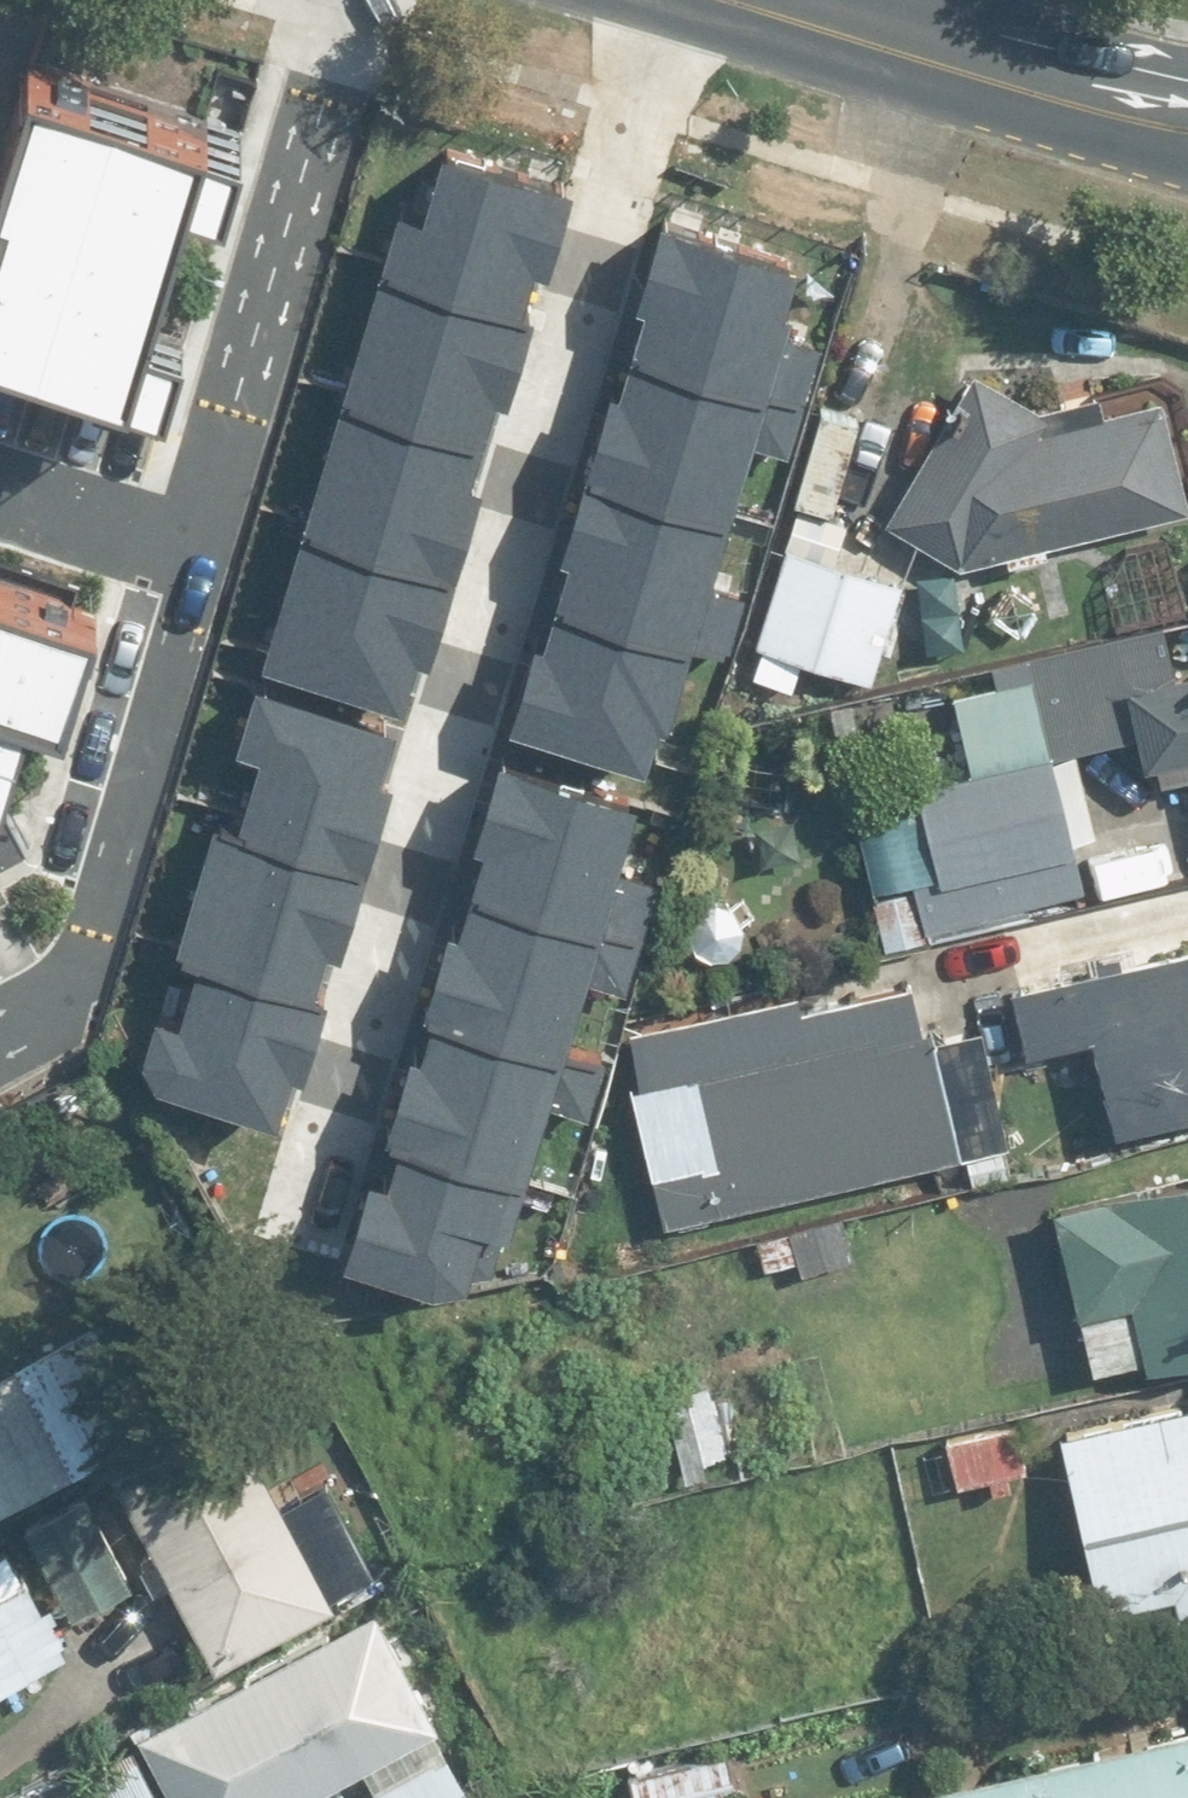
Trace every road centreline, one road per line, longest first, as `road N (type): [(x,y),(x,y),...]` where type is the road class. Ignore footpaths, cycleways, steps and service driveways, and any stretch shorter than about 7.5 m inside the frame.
road 1 (residential): [(327,1219),(673,0)]
road 2 (residential): [(0,1038),(53,1012),(192,533)]
road 3 (residential): [(192,533),(346,0)]
road 4 (unclassified): [(738,0),(992,77),(1187,120)]
road 5 (residential): [(0,477),(192,533)]

